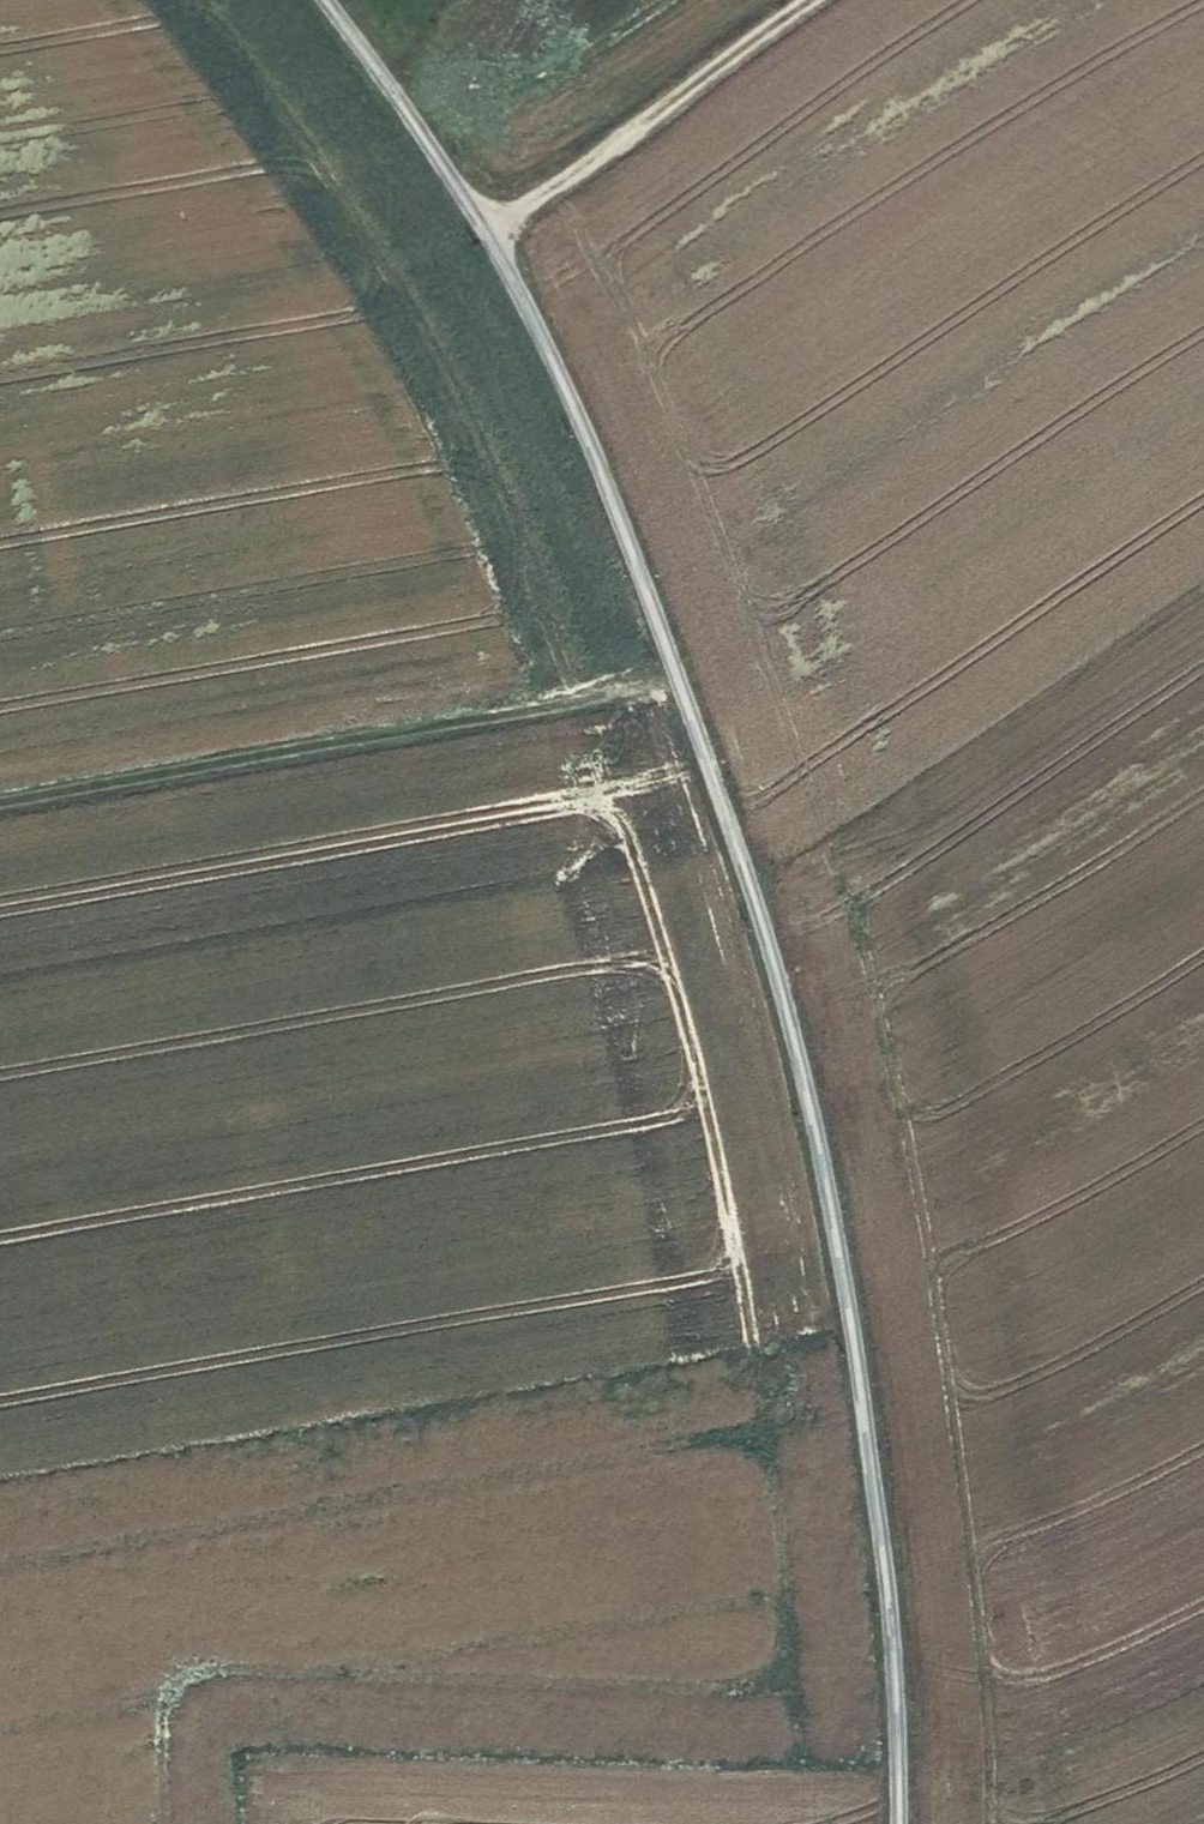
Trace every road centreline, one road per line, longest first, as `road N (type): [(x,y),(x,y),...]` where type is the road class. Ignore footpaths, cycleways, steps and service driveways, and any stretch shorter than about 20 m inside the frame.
road 1 (unclassified): [(322,0),(489,226),(597,454),(754,895),(818,1143),(864,1396),(888,1555),(897,1823)]
road 2 (track): [(0,784),(672,656)]
road 3 (track): [(817,0),(489,226)]

